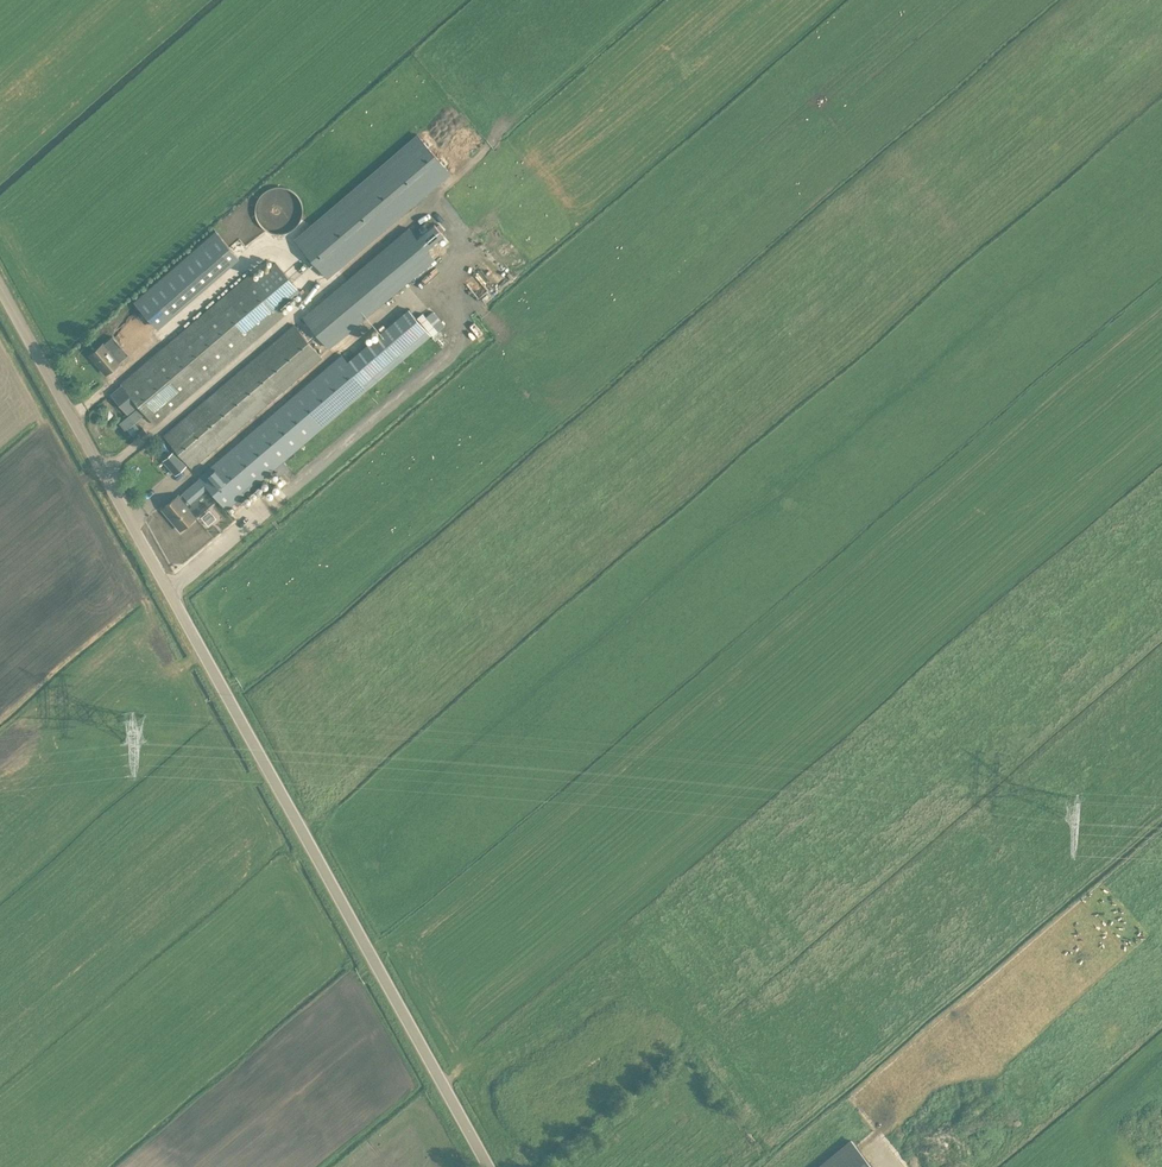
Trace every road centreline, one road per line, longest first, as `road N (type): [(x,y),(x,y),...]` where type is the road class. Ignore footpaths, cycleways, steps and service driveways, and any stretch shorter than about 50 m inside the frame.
road 1 (tertiary): [(487,1166),(0,284)]

